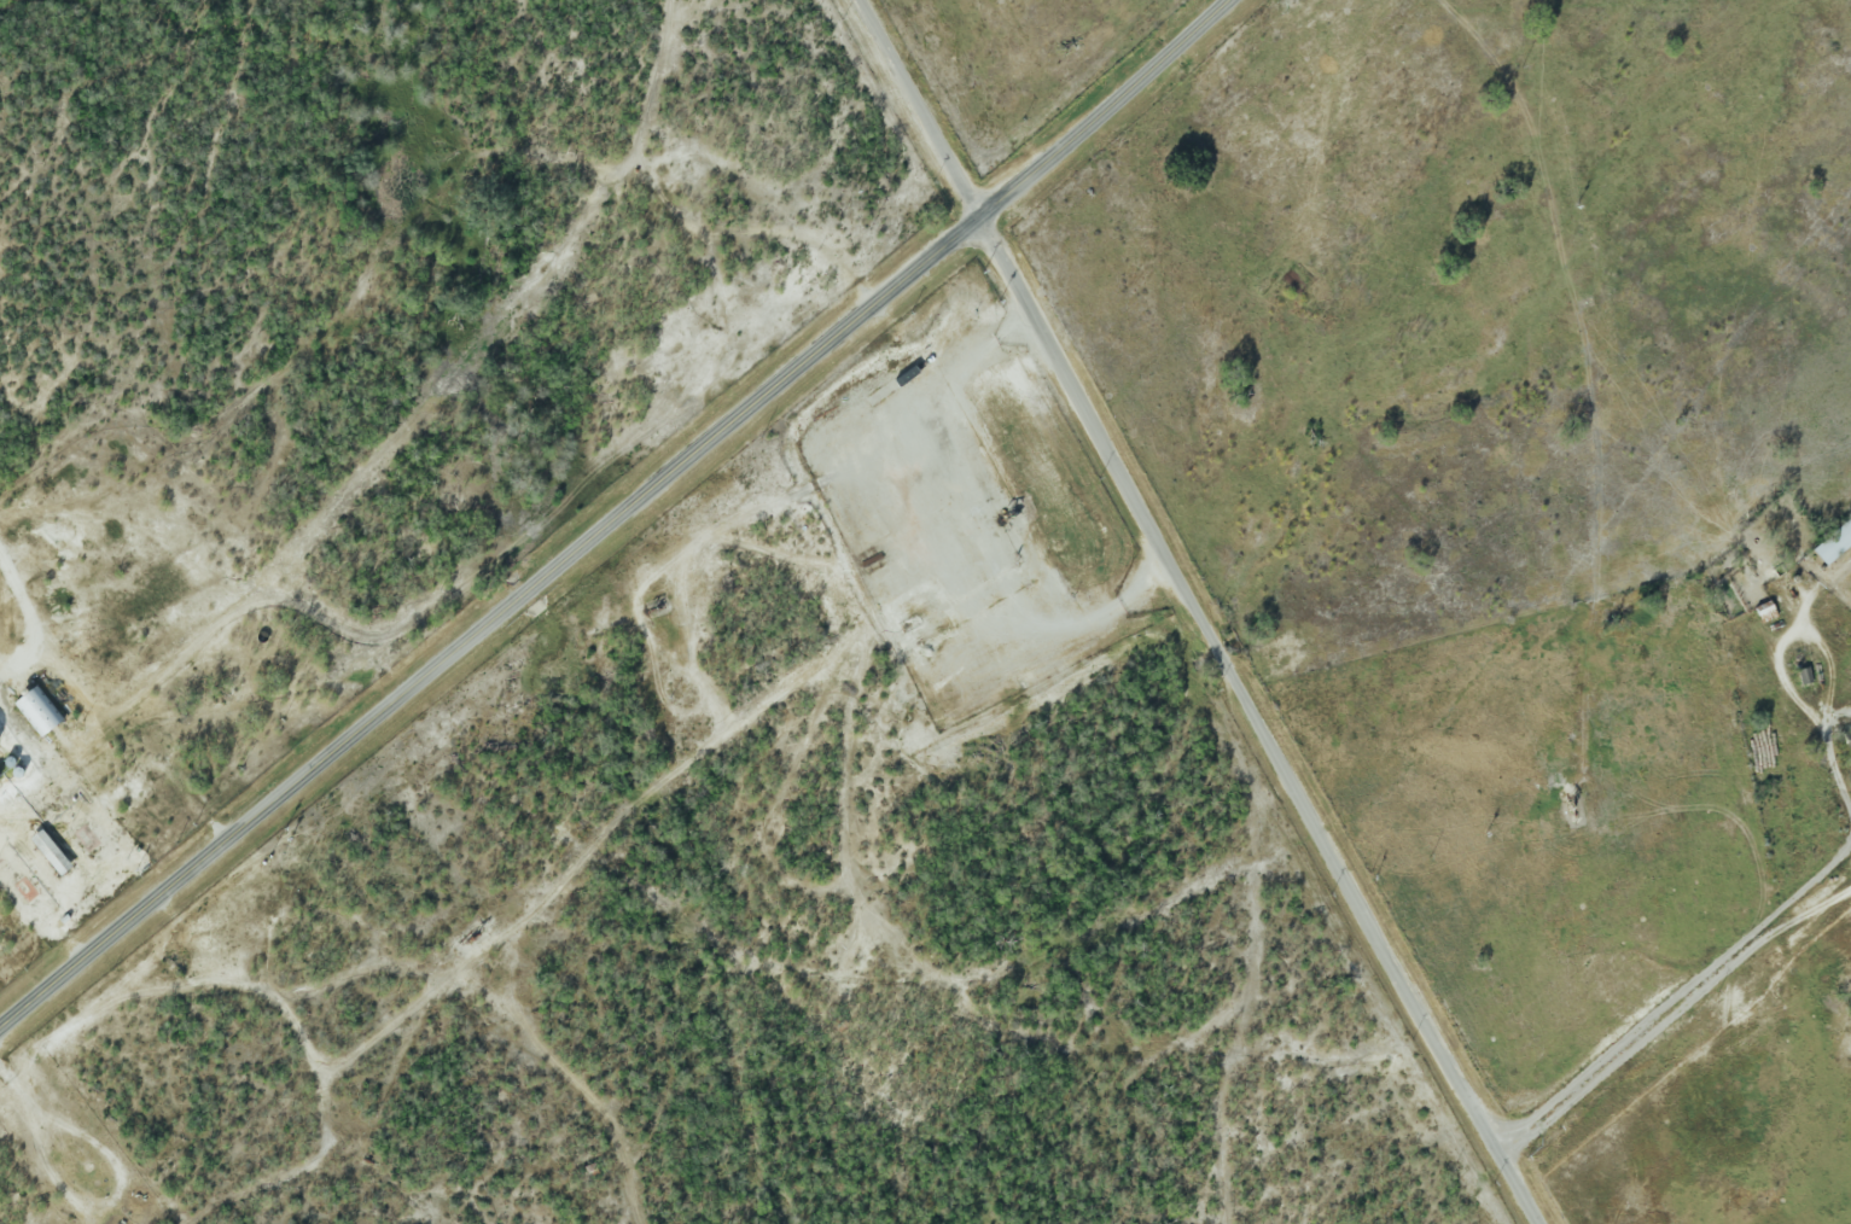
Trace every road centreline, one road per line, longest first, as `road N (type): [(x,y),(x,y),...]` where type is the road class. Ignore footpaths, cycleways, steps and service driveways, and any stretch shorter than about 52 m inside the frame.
road 1 (secondary): [(0,1028),(988,212),(1233,0)]
road 2 (residential): [(1551,1223),(865,0)]

